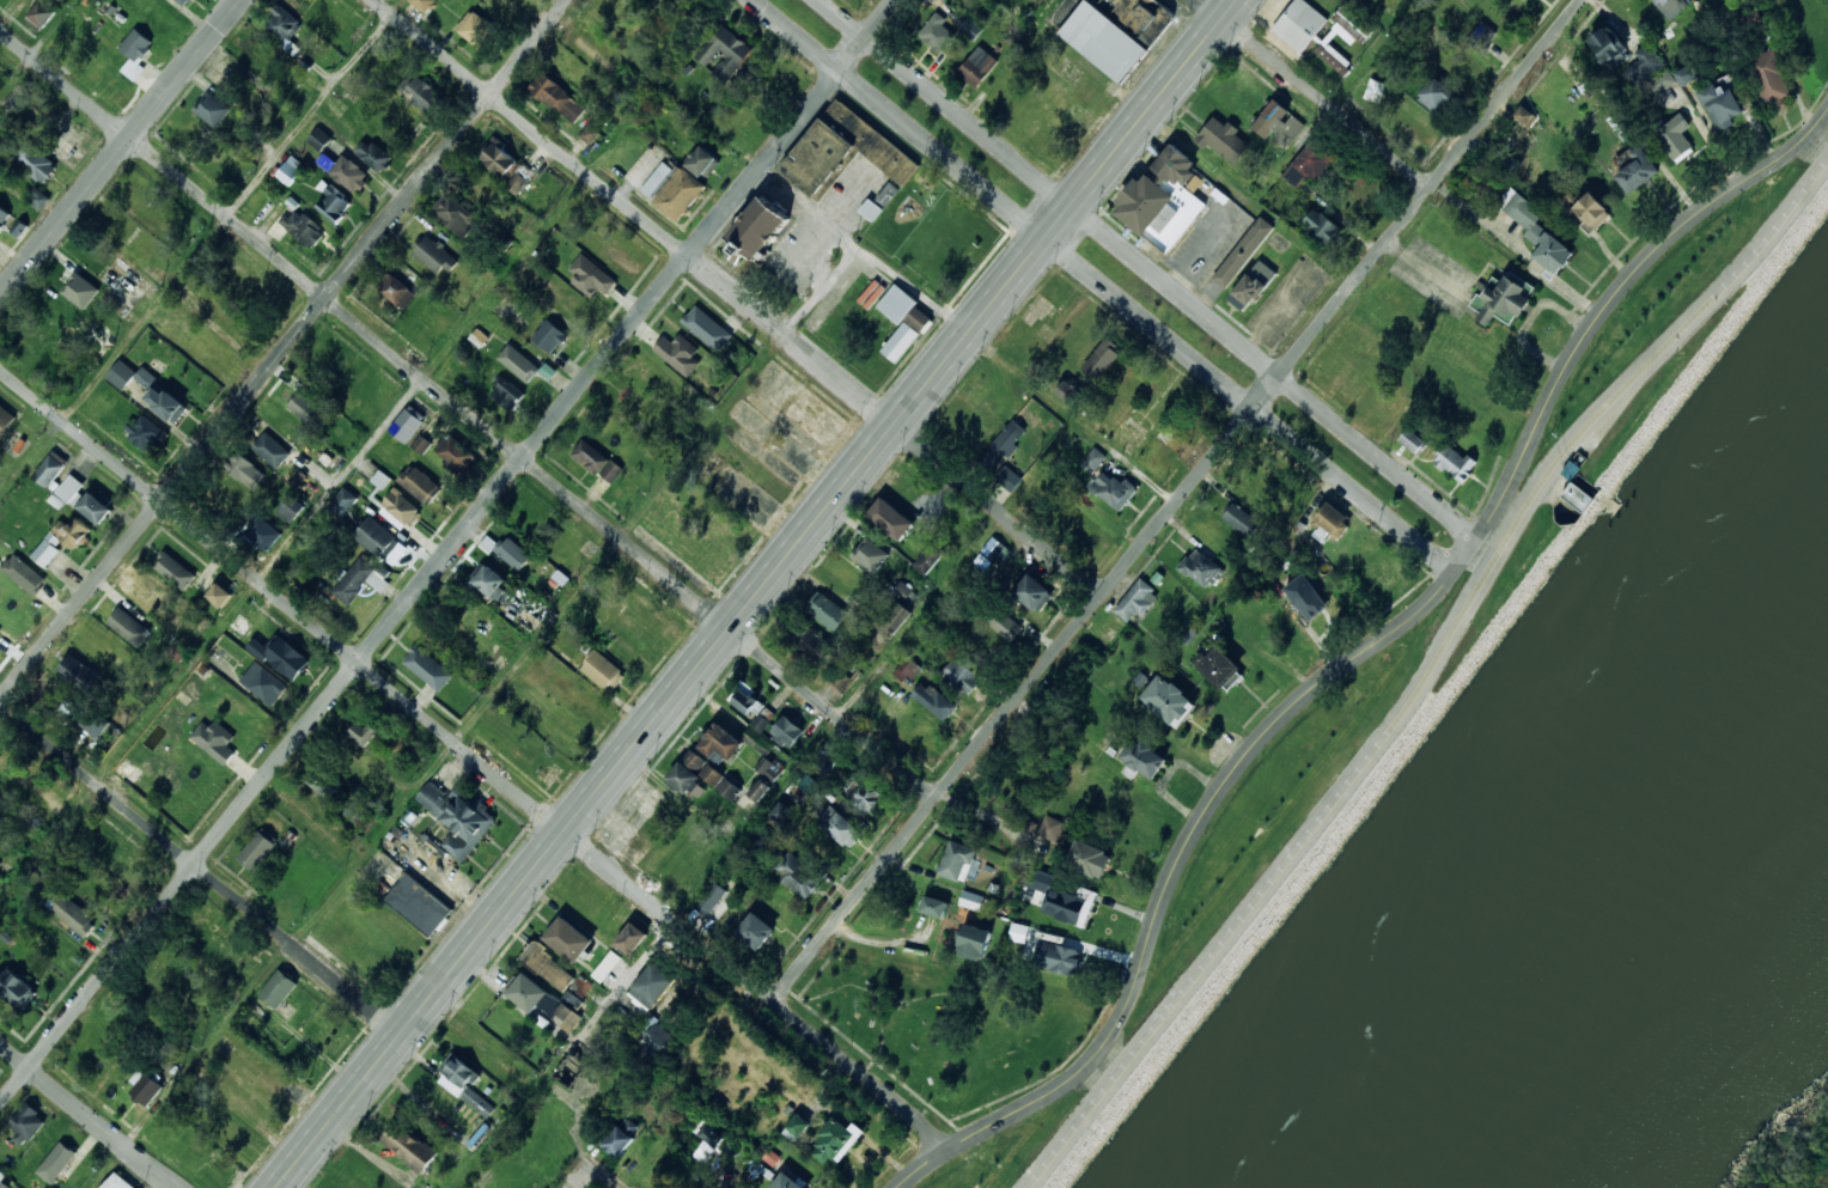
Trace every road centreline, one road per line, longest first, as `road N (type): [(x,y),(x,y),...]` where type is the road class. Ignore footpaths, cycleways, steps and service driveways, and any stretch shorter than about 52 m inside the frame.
road 1 (secondary): [(1239,0),(277,1187)]
road 2 (tertiary): [(908,1187),(953,1149),(1091,1062),(1126,1011),(1186,852),(1233,773),(1284,715),(1456,572),(1616,296),(1678,230),(1811,135),(1827,112)]
road 3 (residential): [(0,1106),(896,0)]
road 4 (residential): [(1827,165),(1784,224),(1555,468),(1371,759),(1030,1187)]
road 5 (residential): [(773,1003),(1580,0)]
road 6 (residential): [(953,1149),(0,369)]
road 7 (residential): [(938,798),(0,32)]
road 8 (residential): [(1103,595),(375,0)]
road 9 (tertiary): [(756,0),(1456,572)]
road 10 (residential): [(0,701),(567,0)]
road 11 (tertiary): [(1480,540),(821,0)]
road 12 (residential): [(402,1034),(0,705)]
road 13 (residential): [(0,298),(241,0)]
road 14 (residential): [(1432,184),(1205,0)]
road 15 (residential): [(177,1187),(0,1043)]

